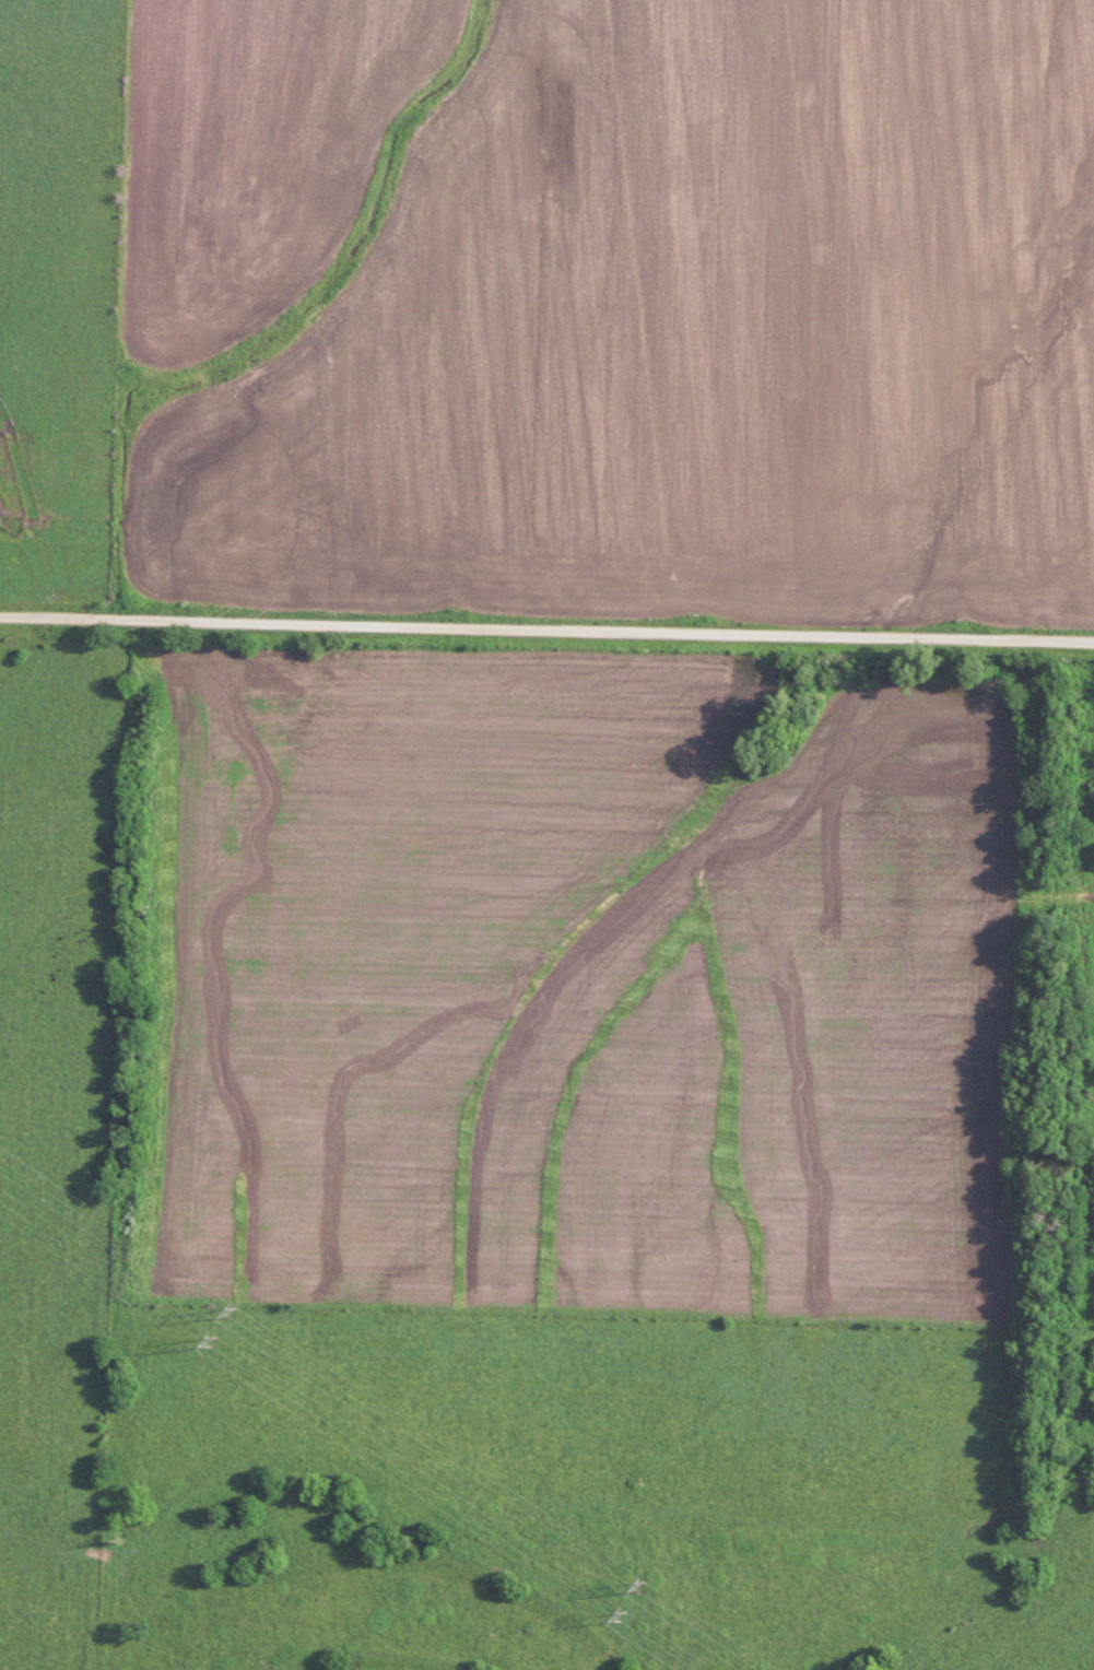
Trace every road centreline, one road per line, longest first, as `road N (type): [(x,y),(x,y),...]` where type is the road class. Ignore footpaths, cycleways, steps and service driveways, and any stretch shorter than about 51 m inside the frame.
road 1 (residential): [(1093,640),(0,617)]

